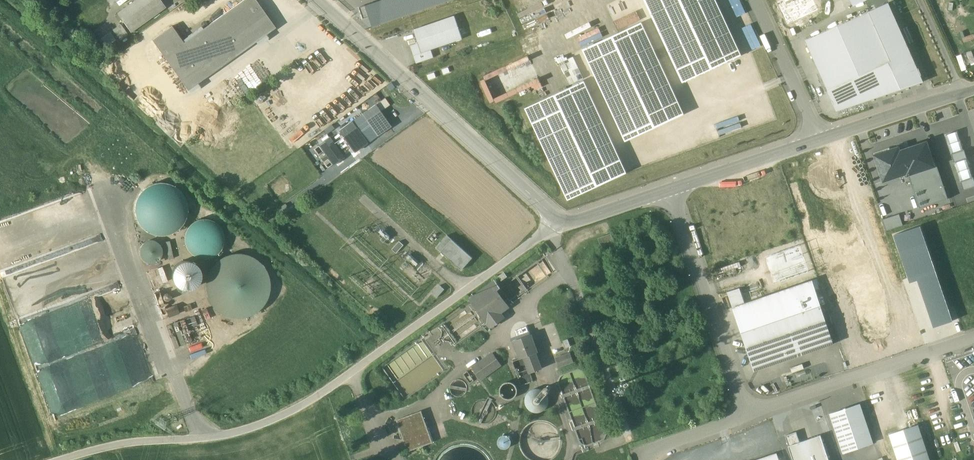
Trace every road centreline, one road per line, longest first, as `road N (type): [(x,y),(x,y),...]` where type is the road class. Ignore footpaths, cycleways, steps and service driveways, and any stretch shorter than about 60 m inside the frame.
road 1 (unclassified): [(64,459),(128,443),(233,435),(294,411),(563,224)]
road 2 (unclassified): [(563,224),(319,0)]
road 3 (unclassified): [(668,192),(973,90)]
road 4 (unclassified): [(668,192),(751,414)]
road 5 (unclassified): [(751,414),(973,340)]

